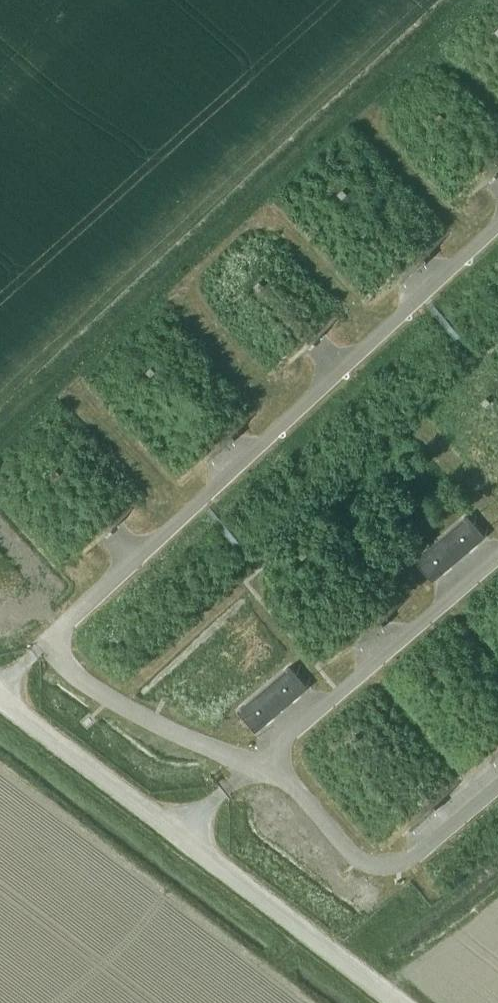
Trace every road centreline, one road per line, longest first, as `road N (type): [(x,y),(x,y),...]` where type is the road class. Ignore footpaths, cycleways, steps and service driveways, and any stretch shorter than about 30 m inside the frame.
road 1 (unclassified): [(399,1002),(0,699)]

